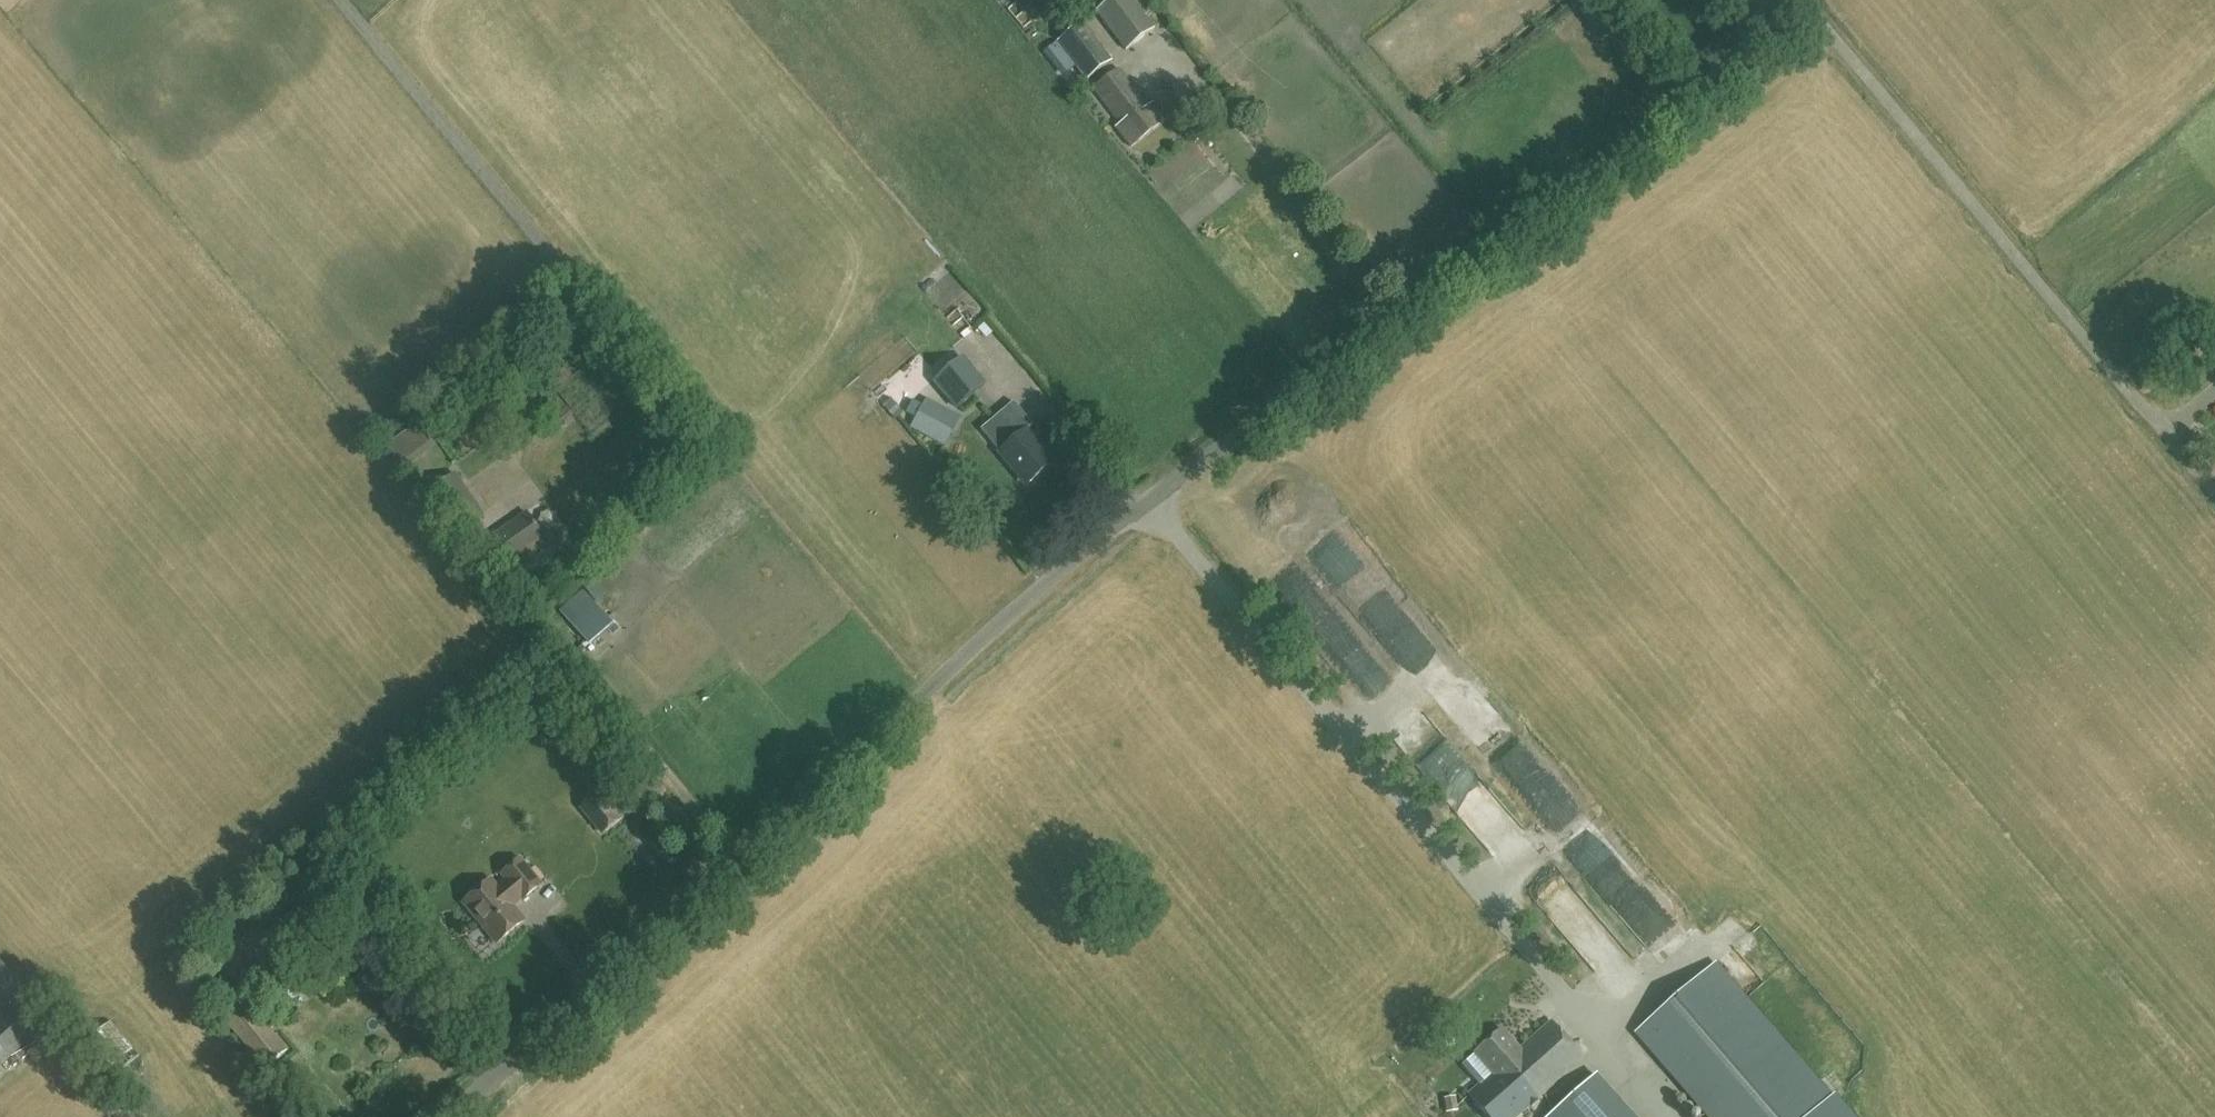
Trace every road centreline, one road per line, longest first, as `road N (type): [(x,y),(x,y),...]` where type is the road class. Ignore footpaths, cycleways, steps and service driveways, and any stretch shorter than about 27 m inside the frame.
road 1 (unclassified): [(446,1116),(760,847),(1092,541),(1721,77),(1751,44),(1763,0)]

